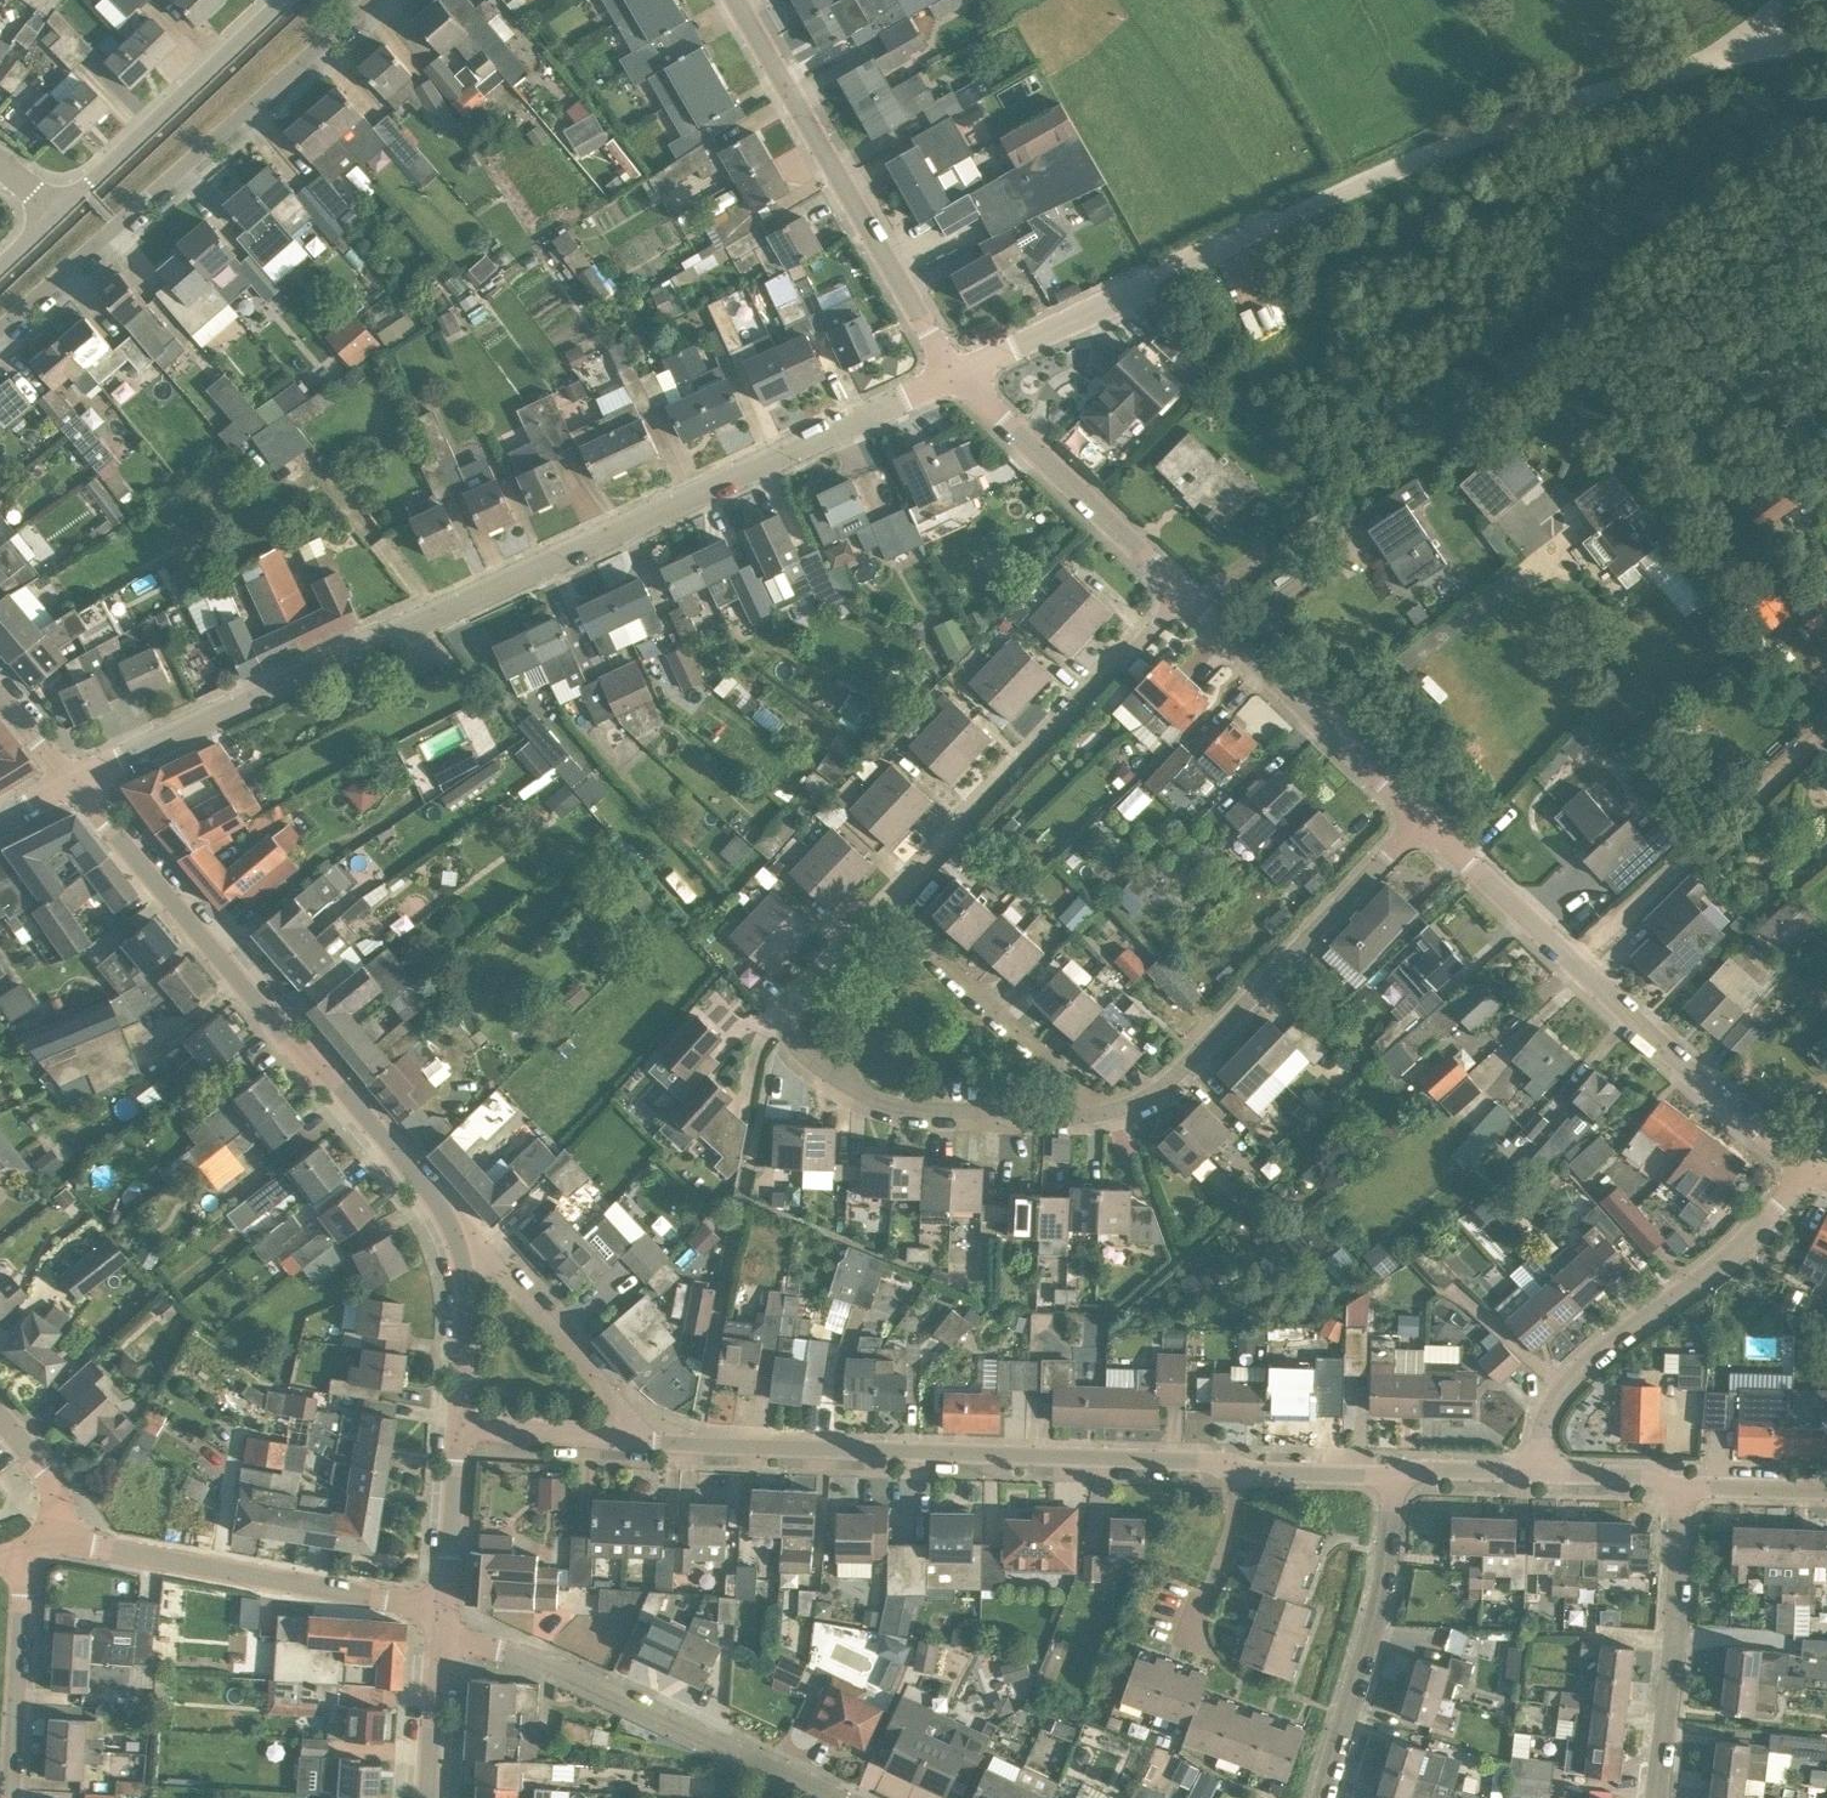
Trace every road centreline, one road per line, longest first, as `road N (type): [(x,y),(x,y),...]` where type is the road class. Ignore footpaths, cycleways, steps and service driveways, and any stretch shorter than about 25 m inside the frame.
road 1 (residential): [(76,782),(953,370)]
road 2 (residential): [(460,1430),(468,1277),(460,1228),(76,782)]
road 3 (residential): [(635,1443),(1396,1469)]
road 4 (unclassified): [(1219,249),(1470,135),(1735,54)]
road 5 (residential): [(1796,1163),(1700,1088),(1423,822)]
road 6 (residential): [(0,328),(369,0)]
road 7 (residential): [(1072,1110),(1154,1084),(1423,822)]
road 8 (residential): [(1167,585),(873,906)]
road 9 (residential): [(953,370),(737,0)]
road 10 (residential): [(1525,1473),(1542,1403),(1732,1255),(1762,1223),(1796,1163)]
road 11 (residential): [(833,1797),(559,1668),(444,1640)]
road 12 (residential): [(446,1607),(54,1541)]
road 13 (residential): [(1423,822),(1167,585)]
road 14 (residential): [(1314,1797),(1396,1512),(1396,1469)]
road 15 (residential): [(1643,1797),(1679,1477)]
road 16 (residential): [(282,0),(55,212)]
road 17 (residential): [(1167,585),(953,370)]
road 18 (residential): [(953,370),(1219,249)]
road 19 (residential): [(1072,1110),(873,906)]
road 20 (residential): [(10,1797),(26,1547)]
road 21 (residential): [(847,1079),(973,1121),(1072,1110)]
road 22 (residential): [(635,1443),(617,1394),(503,1273)]
road 23 (residential): [(446,1607),(460,1430)]
road 24 (residential): [(460,1430),(635,1443)]
road 25 (residential): [(432,1797),(444,1640)]
road 26 (residential): [(1525,1473),(1679,1477)]
road 27 (residential): [(1679,1477),(1826,1483)]
road 28 (residential): [(54,1541),(41,1469),(0,1418)]
road 29 (residential): [(847,1079),(857,1036),(849,1003),(836,987),(798,982)]
road 30 (residential): [(798,982),(788,1004),(795,1052),(847,1079)]
road 31 (residential): [(1396,1469),(1525,1473)]

